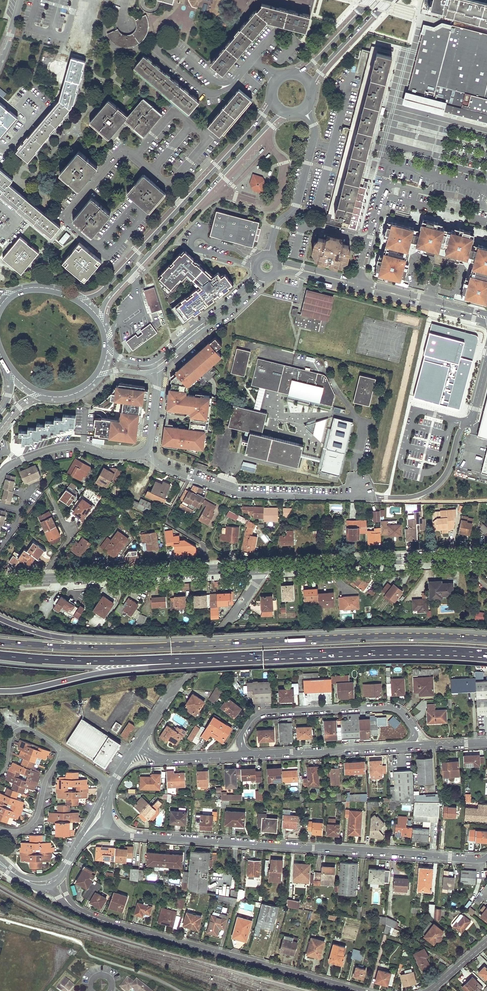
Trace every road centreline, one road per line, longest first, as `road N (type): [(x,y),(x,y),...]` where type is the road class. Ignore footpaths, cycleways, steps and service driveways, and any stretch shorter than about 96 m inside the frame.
road 1 (residential): [(486,362),(449,468),(413,497),(240,495),(165,469),(145,451)]
road 2 (unclassified): [(112,829),(486,858)]
road 3 (residential): [(486,743),(169,759),(137,746)]
road 4 (residential): [(55,879),(69,904),(96,918),(358,990)]
road 5 (tertiary): [(103,325),(114,295),(286,112)]
road 6 (tertiary): [(271,96),(101,289),(77,297)]
road 7 (trunk): [(206,657),(486,651)]
road 8 (trunk): [(486,641),(210,645)]
road 9 (residential): [(486,557),(259,569)]
road 10 (residential): [(275,274),(304,274),(486,322)]
road 11 (residential): [(137,746),(238,611),(259,569)]
road 12 (residential): [(486,313),(277,262)]
road 13 (trunk): [(210,645),(67,638),(0,619)]
road 14 (residential): [(259,569),(49,580)]
road 15 (trunk): [(210,645),(0,641)]
road 16 (trunk): [(0,691),(206,657)]
road 17 (trunk): [(0,654),(206,657)]
road 18 (residential): [(0,474),(60,447),(145,451)]
road 19 (residential): [(157,370),(271,277)]
road 20 (residential): [(257,272),(153,361)]

